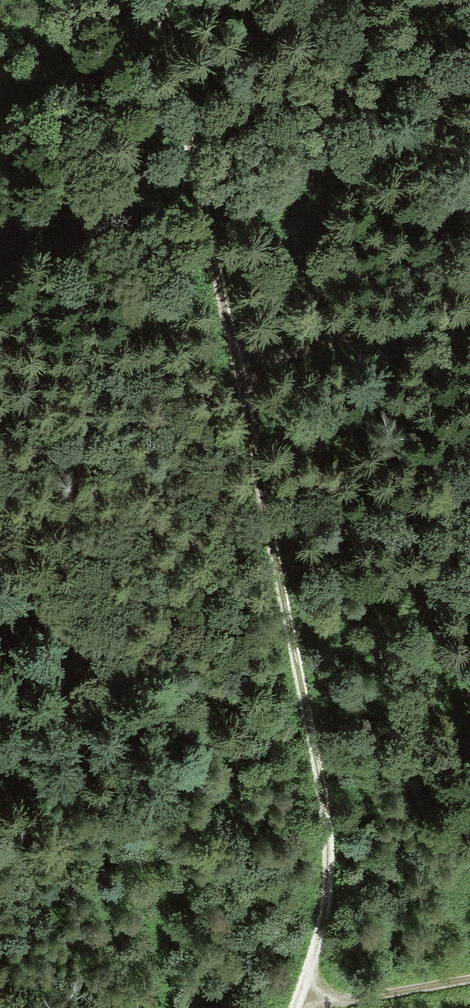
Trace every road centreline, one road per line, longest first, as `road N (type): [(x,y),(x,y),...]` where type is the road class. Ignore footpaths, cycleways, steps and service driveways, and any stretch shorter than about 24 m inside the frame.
road 1 (track): [(158,0),(326,820),(325,890),(296,1007)]
road 2 (track): [(469,318),(235,358)]
road 3 (track): [(469,979),(296,1007)]

